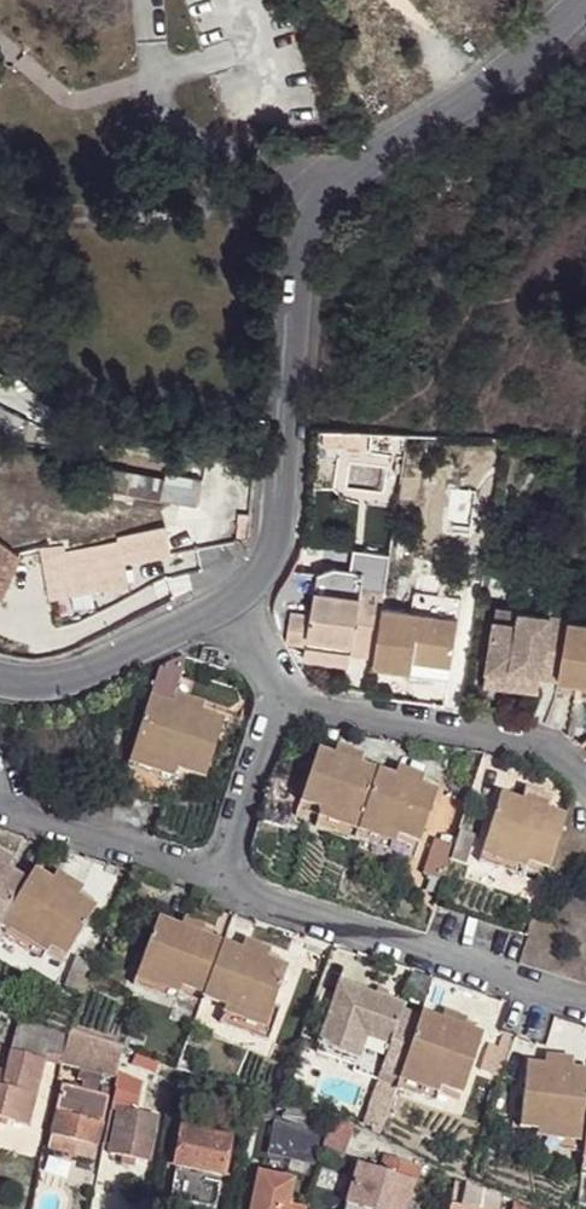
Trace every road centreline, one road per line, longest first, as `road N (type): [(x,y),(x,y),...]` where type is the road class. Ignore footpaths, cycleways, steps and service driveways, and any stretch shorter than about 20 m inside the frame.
road 1 (residential): [(0,681),(53,677),(253,583),(272,548),(291,290),(305,223),(334,182),(476,98),(557,41),(585,5)]

